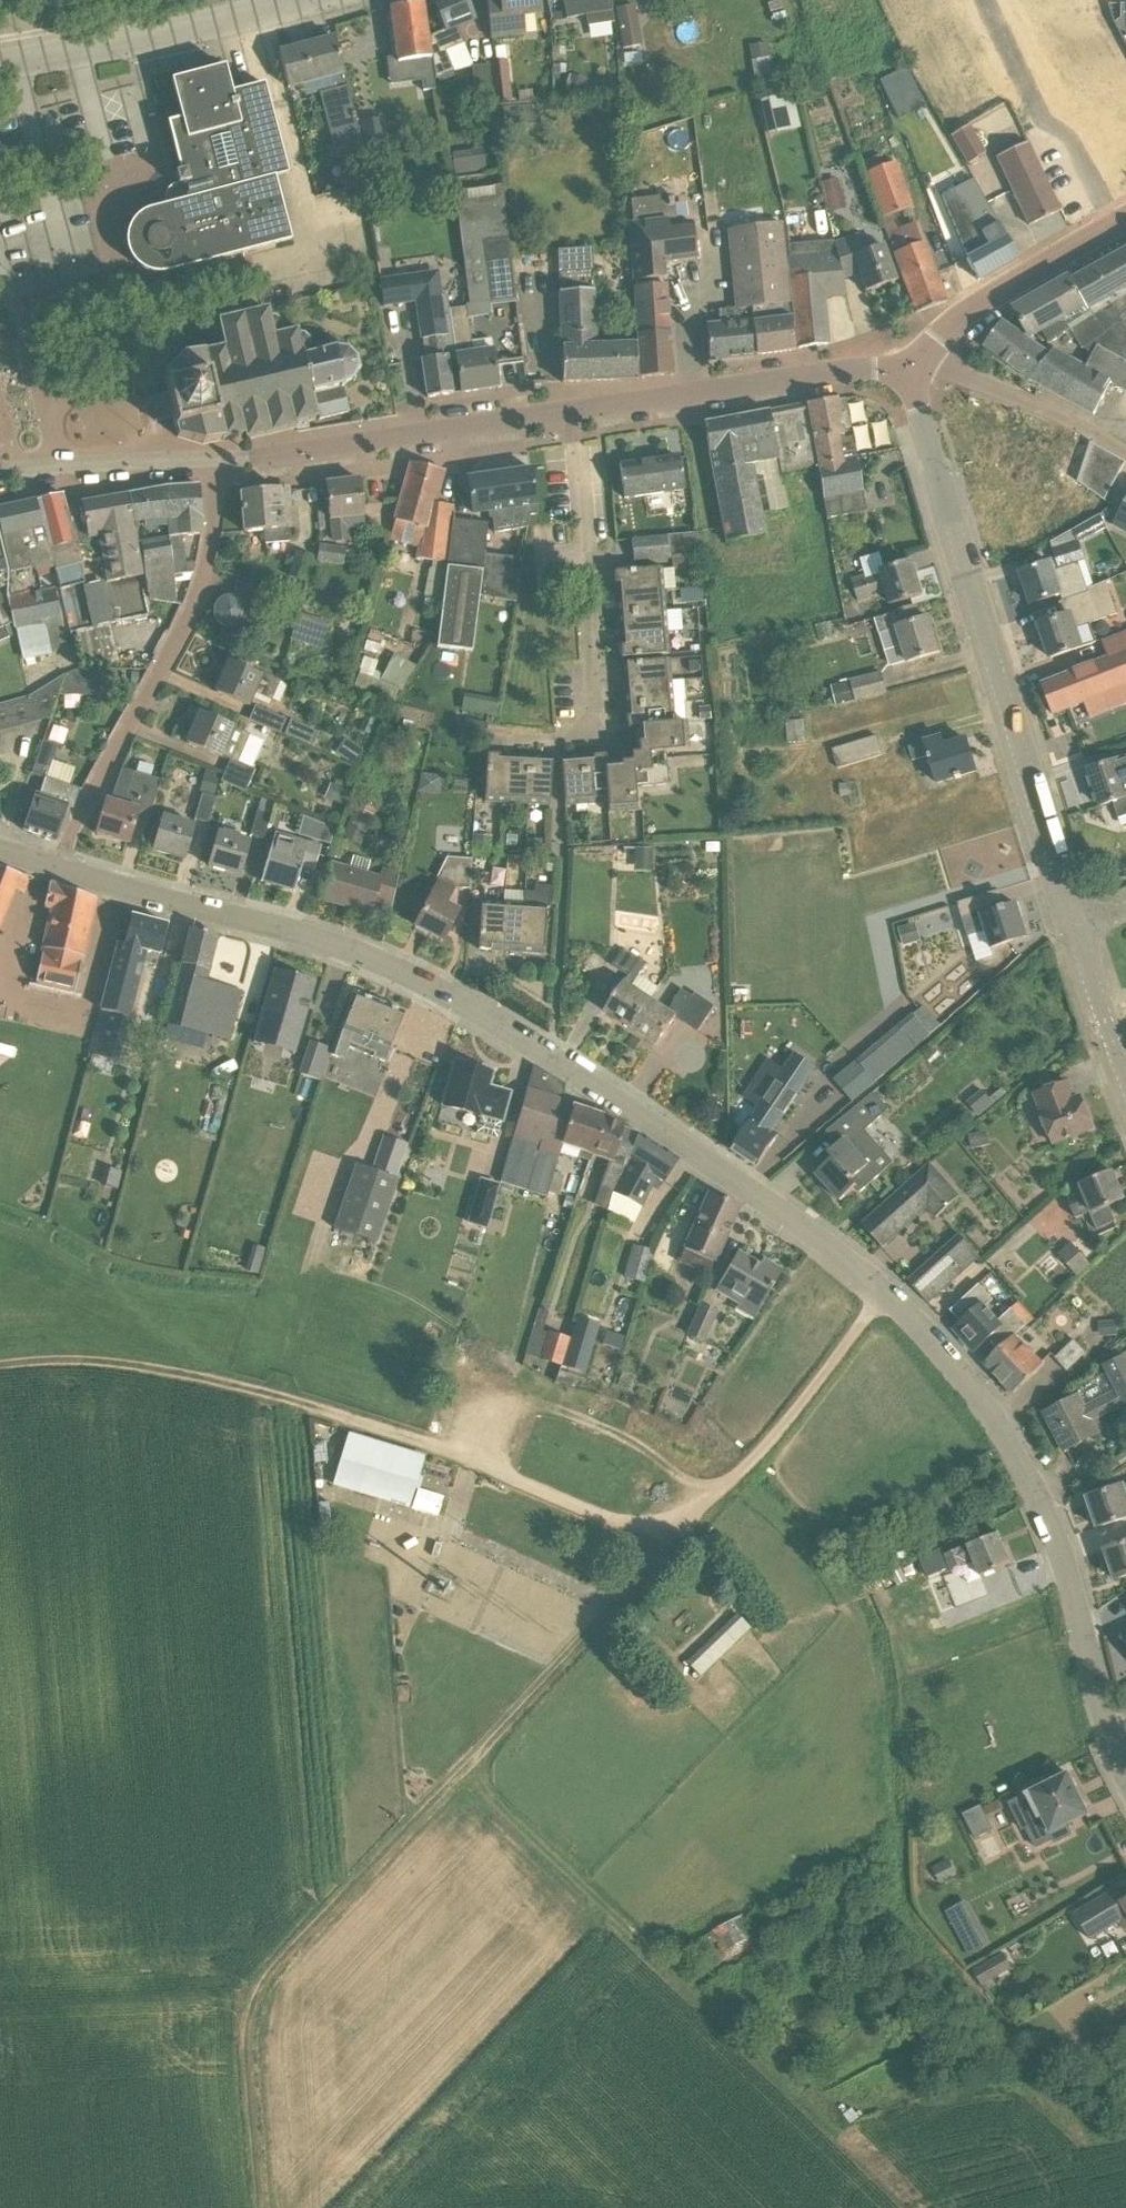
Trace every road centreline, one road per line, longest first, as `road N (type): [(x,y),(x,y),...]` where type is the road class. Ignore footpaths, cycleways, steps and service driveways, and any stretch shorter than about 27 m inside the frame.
road 1 (residential): [(1125,1771),(1039,1498),(973,1387),(887,1291),(701,1155),(403,969),(58,864)]
road 2 (track): [(262,2207),(250,2014),(275,1967),(768,1445),(887,1291)]
road 3 (tertiary): [(1075,925),(906,367)]
road 4 (track): [(460,1775),(854,2137)]
road 5 (residential): [(58,864),(192,603),(219,462)]
road 6 (residential): [(522,739),(582,739),(598,728),(574,411)]
road 7 (residential): [(219,462),(574,411)]
road 8 (residential): [(574,411),(906,367)]
road 9 (tertiary): [(0,58),(303,0)]
road 10 (residential): [(985,0),(1041,121),(1071,141),(1115,227)]
road 11 (tertiary): [(906,367),(968,314),(1115,227)]
road 12 (residential): [(1125,449),(983,381),(906,367)]
road 13 (residential): [(16,297),(61,468)]
road 14 (tertiary): [(1125,1085),(1075,925)]
road 15 (residential): [(61,468),(219,462)]

